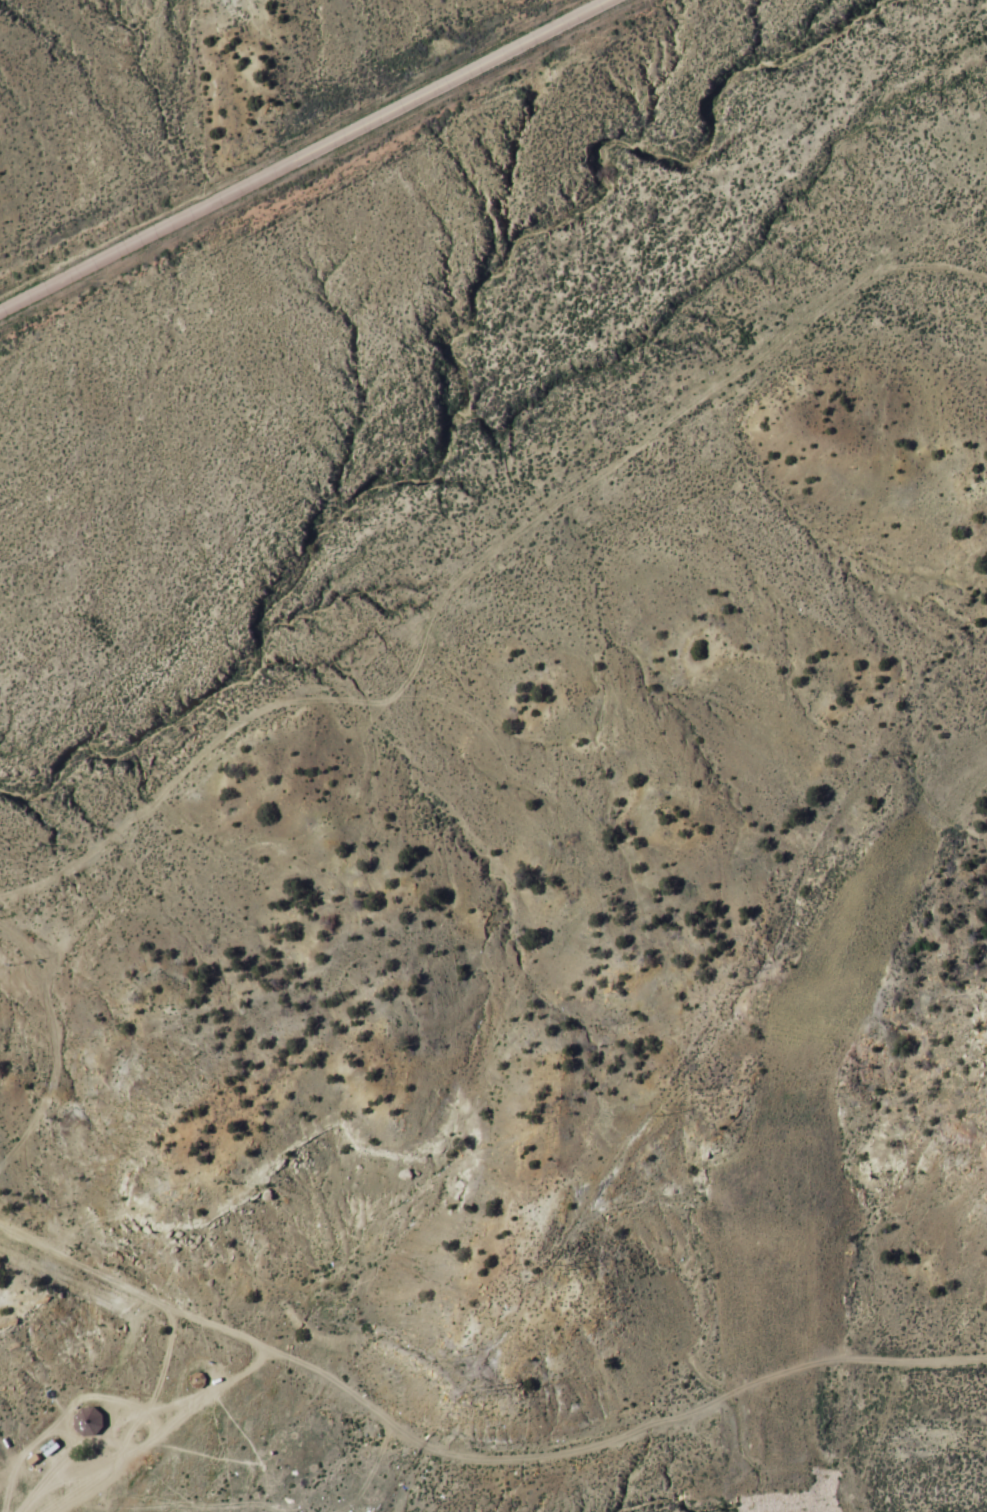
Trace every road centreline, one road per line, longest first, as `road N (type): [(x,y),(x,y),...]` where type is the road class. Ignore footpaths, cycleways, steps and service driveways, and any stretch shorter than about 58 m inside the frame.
road 1 (residential): [(0,314),(609,0)]
road 2 (residential): [(0,1269),(84,1307),(120,1339),(120,1381),(0,1445)]

